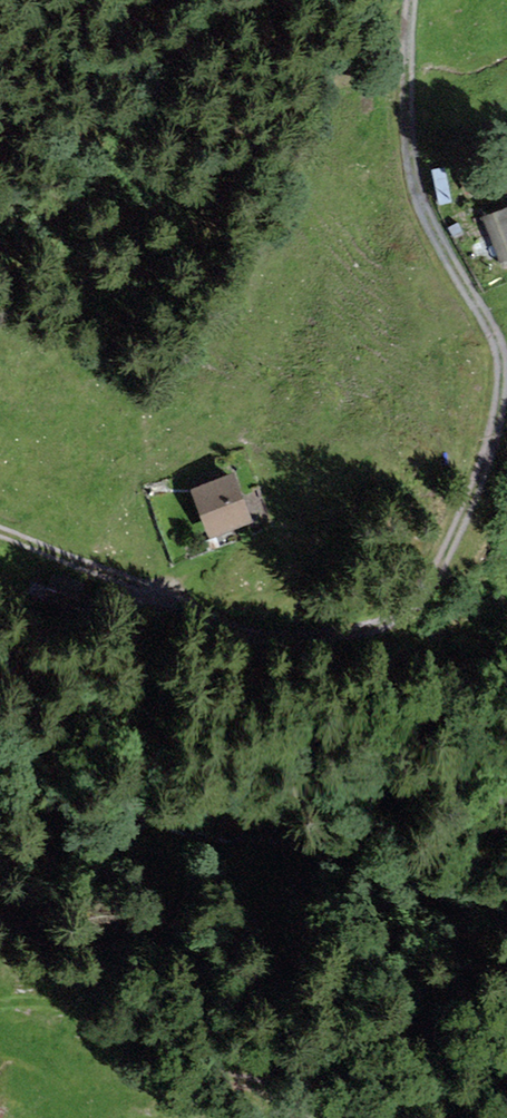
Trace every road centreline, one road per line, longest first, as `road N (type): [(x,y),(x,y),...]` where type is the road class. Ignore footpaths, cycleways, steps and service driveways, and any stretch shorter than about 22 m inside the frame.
road 1 (track): [(0,532),(109,577),(275,624),(385,621),(440,565),(495,397),(494,334),(416,181),(406,95),(412,0)]
road 2 (track): [(162,586),(0,641)]

